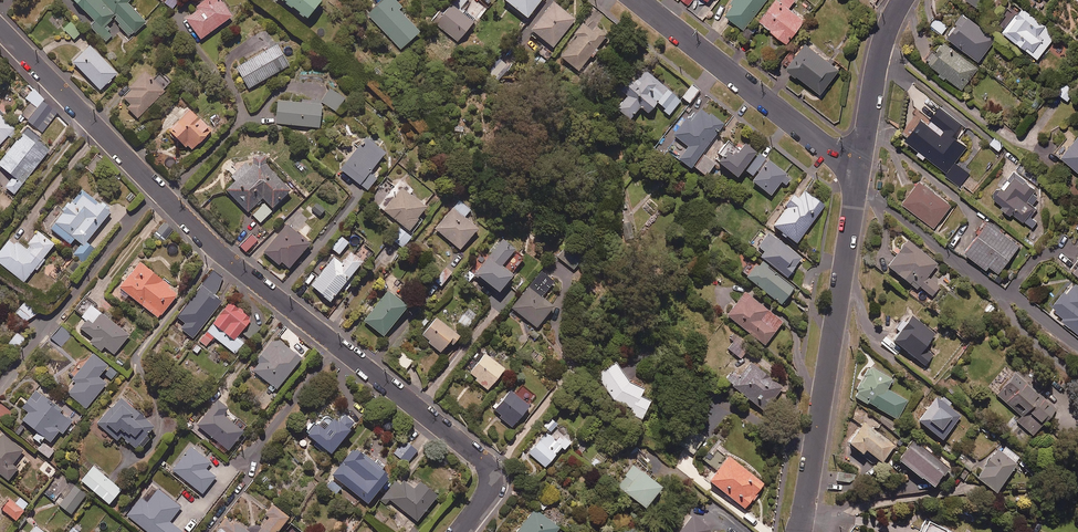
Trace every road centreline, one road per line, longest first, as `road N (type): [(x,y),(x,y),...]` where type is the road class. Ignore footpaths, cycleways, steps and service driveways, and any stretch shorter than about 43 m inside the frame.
road 1 (residential): [(157,190),(236,266),(491,472)]
road 2 (residential): [(799,531),(858,174)]
road 3 (residential): [(636,0),(858,174)]
road 4 (residential): [(0,386),(157,190)]
road 5 (residential): [(0,29),(157,190)]
road 6 (residential): [(858,174),(879,57),(901,0)]

